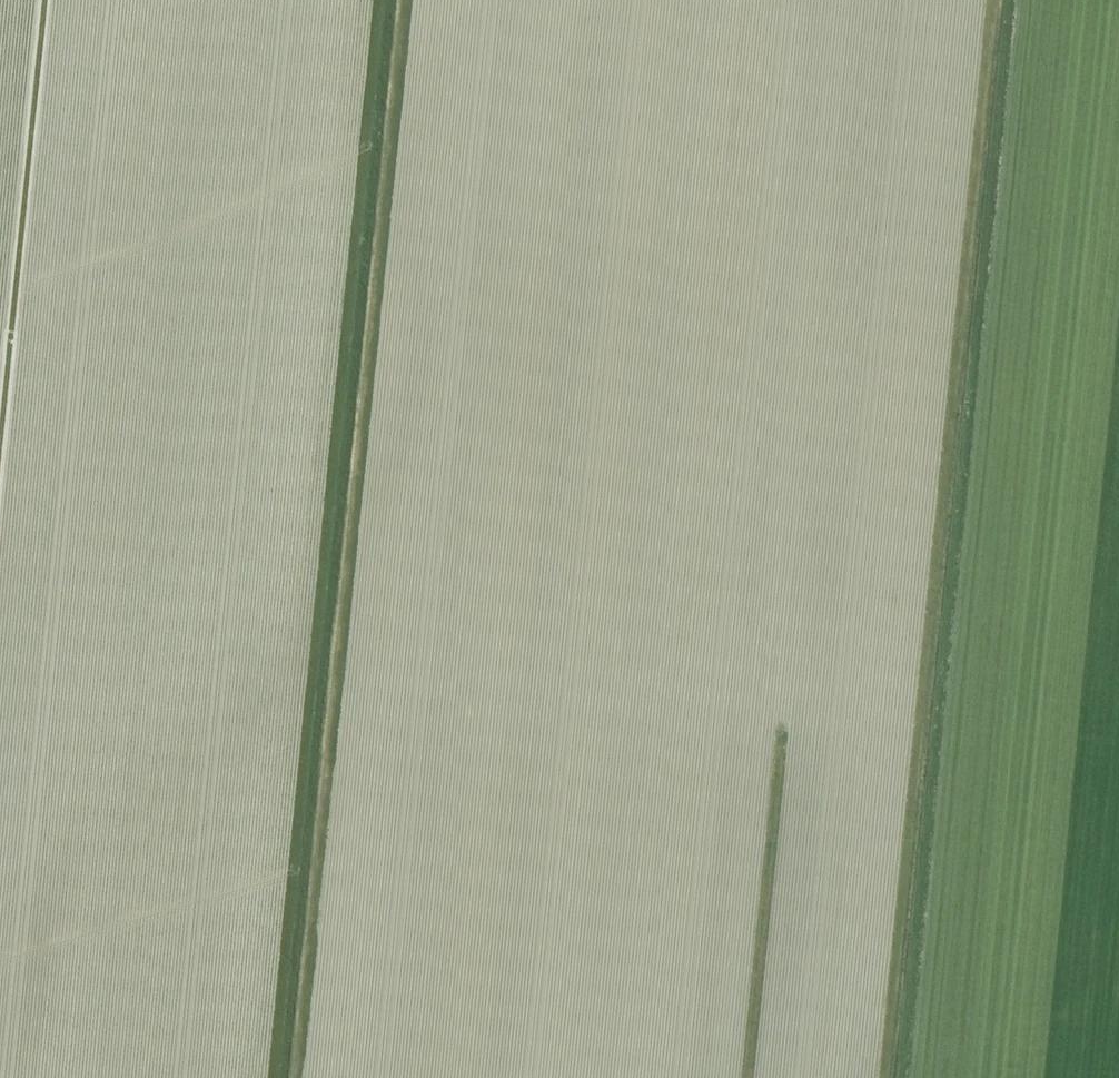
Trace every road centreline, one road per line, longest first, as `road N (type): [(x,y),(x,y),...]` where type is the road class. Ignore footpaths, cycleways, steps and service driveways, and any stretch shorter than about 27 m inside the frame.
road 1 (track): [(0,479),(46,0)]
road 2 (track): [(750,1077),(781,762)]

